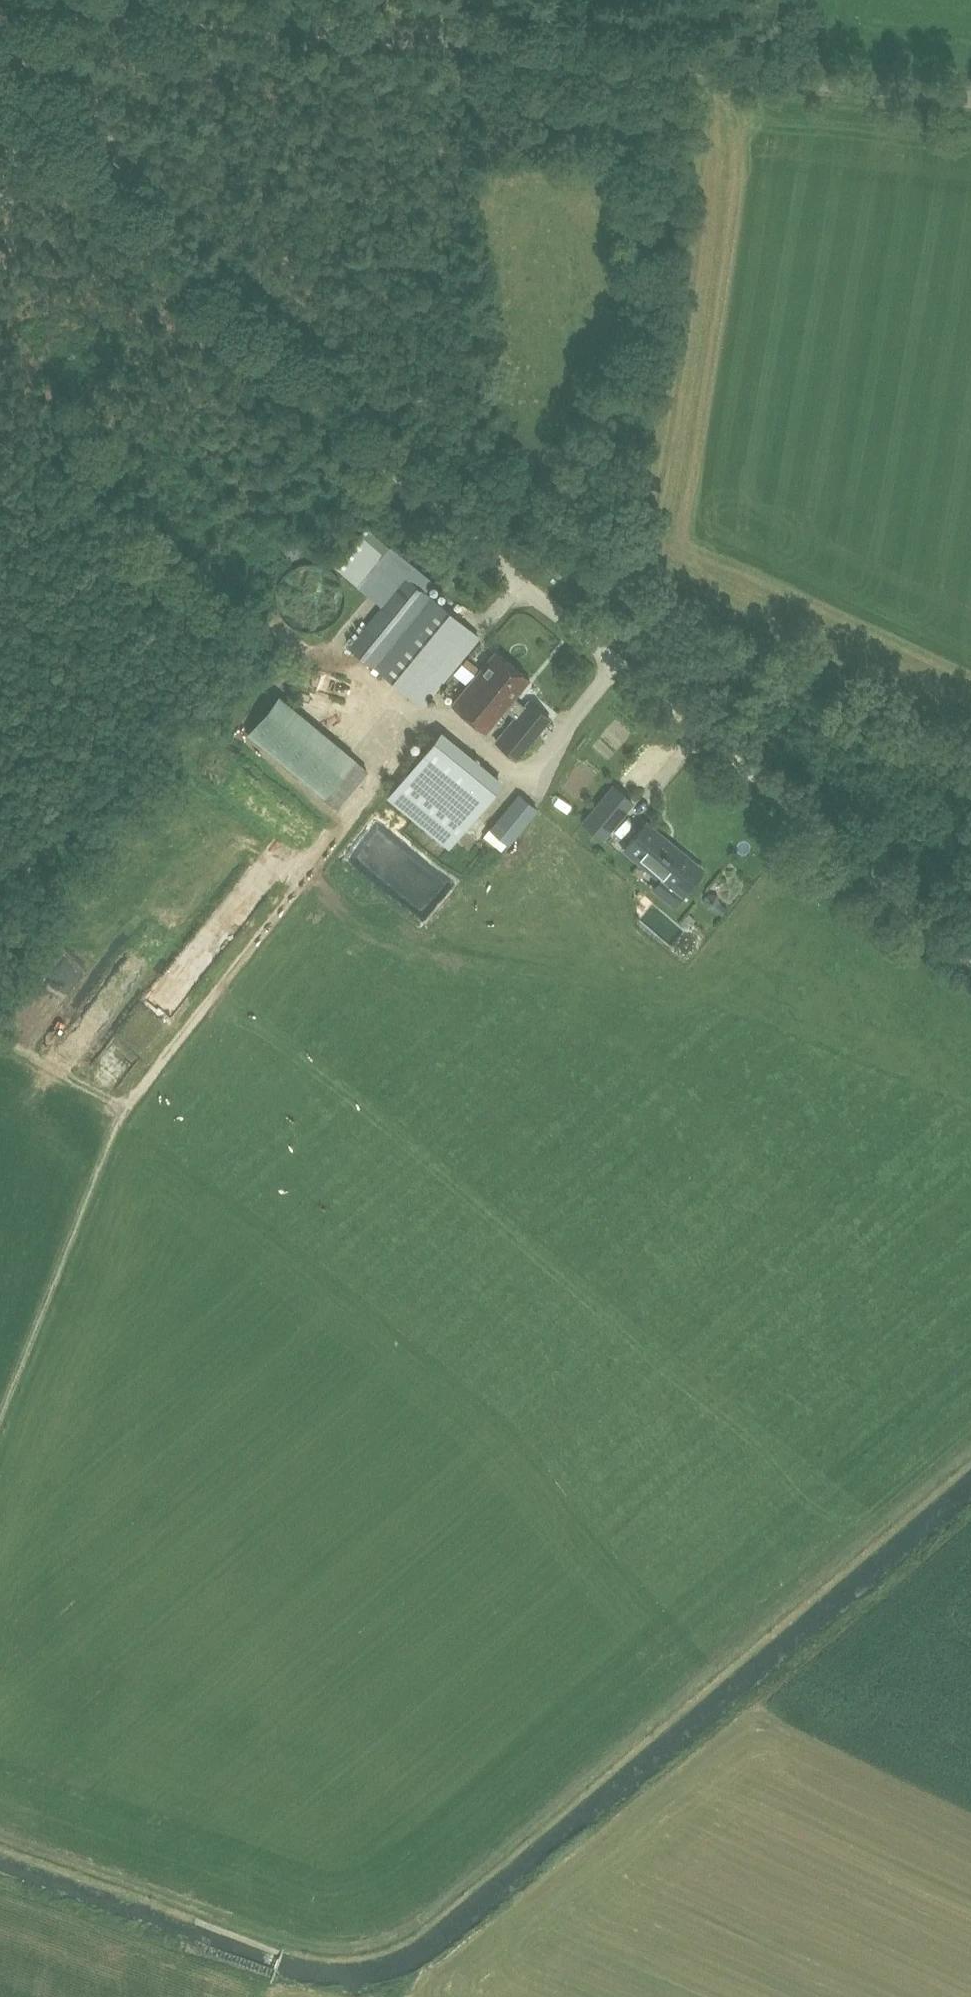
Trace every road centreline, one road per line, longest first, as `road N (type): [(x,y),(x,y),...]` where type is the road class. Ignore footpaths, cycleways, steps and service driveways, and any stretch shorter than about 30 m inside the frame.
road 1 (unclassified): [(970,102),(30,0)]
road 2 (unclassified): [(623,670),(0,133)]
road 3 (track): [(970,966),(623,670)]

